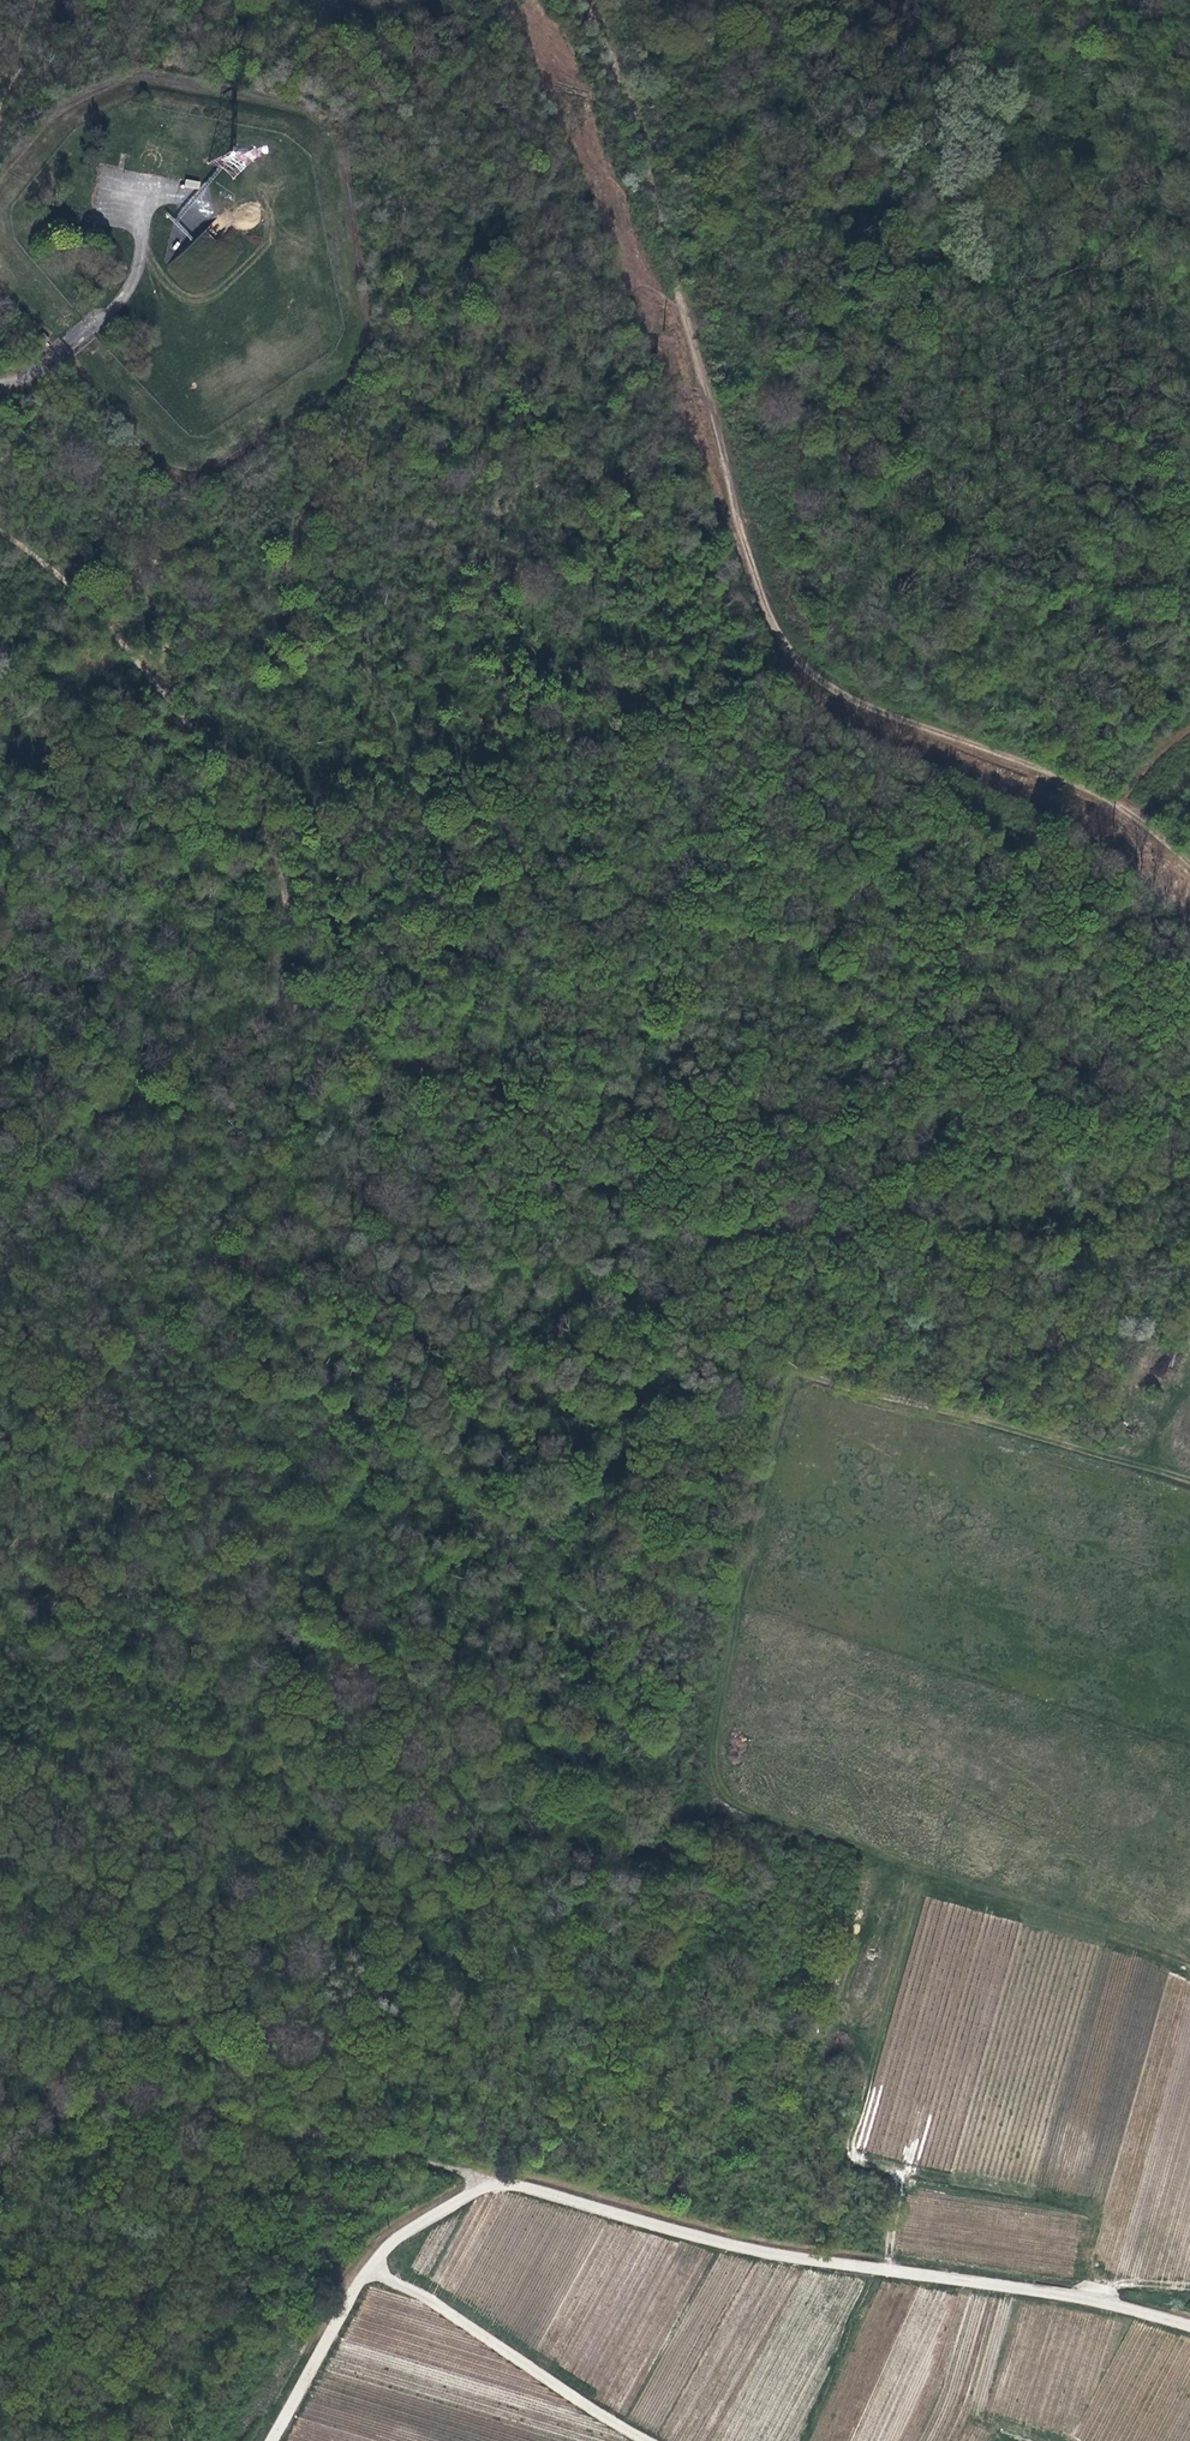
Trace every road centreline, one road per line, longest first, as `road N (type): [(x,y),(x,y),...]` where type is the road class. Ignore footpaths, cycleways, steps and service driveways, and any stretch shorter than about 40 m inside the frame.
road 1 (track): [(605,58),(629,106),(717,432),(783,634),(834,685),(974,756),(1128,819),(1189,861)]
road 2 (unclassified): [(269,2440),(391,2242),(477,2188),(510,2180),(777,2254),(1108,2302),(1189,2325)]
road 3 (track): [(1189,1483),(803,1374)]
road 4 (track): [(371,2267),(650,2440)]

